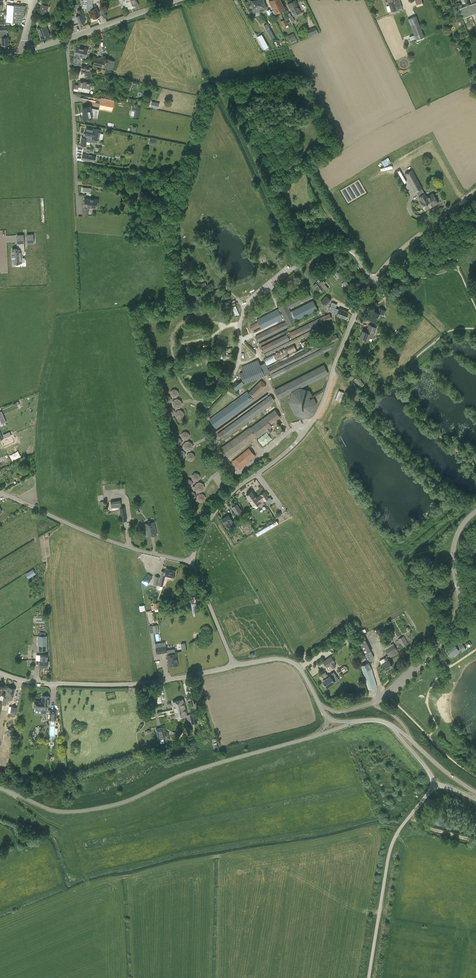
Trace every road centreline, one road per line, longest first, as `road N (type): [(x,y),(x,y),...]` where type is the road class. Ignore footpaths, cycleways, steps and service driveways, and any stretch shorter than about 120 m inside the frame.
road 1 (unclassified): [(193,561),(216,510),(307,429),(373,281),(475,190)]
road 2 (unclassified): [(0,788),(45,808),(85,811),(316,735)]
road 3 (unclassified): [(234,666),(116,686),(49,684),(0,672)]
road 4 (unclassified): [(374,703),(459,615),(453,549),(475,511)]
road 5 (unclassified): [(370,977),(390,852),(435,784)]
road 6 (unclassified): [(0,492),(123,545),(193,561)]
road 7 (unclassified): [(67,38),(77,214)]

